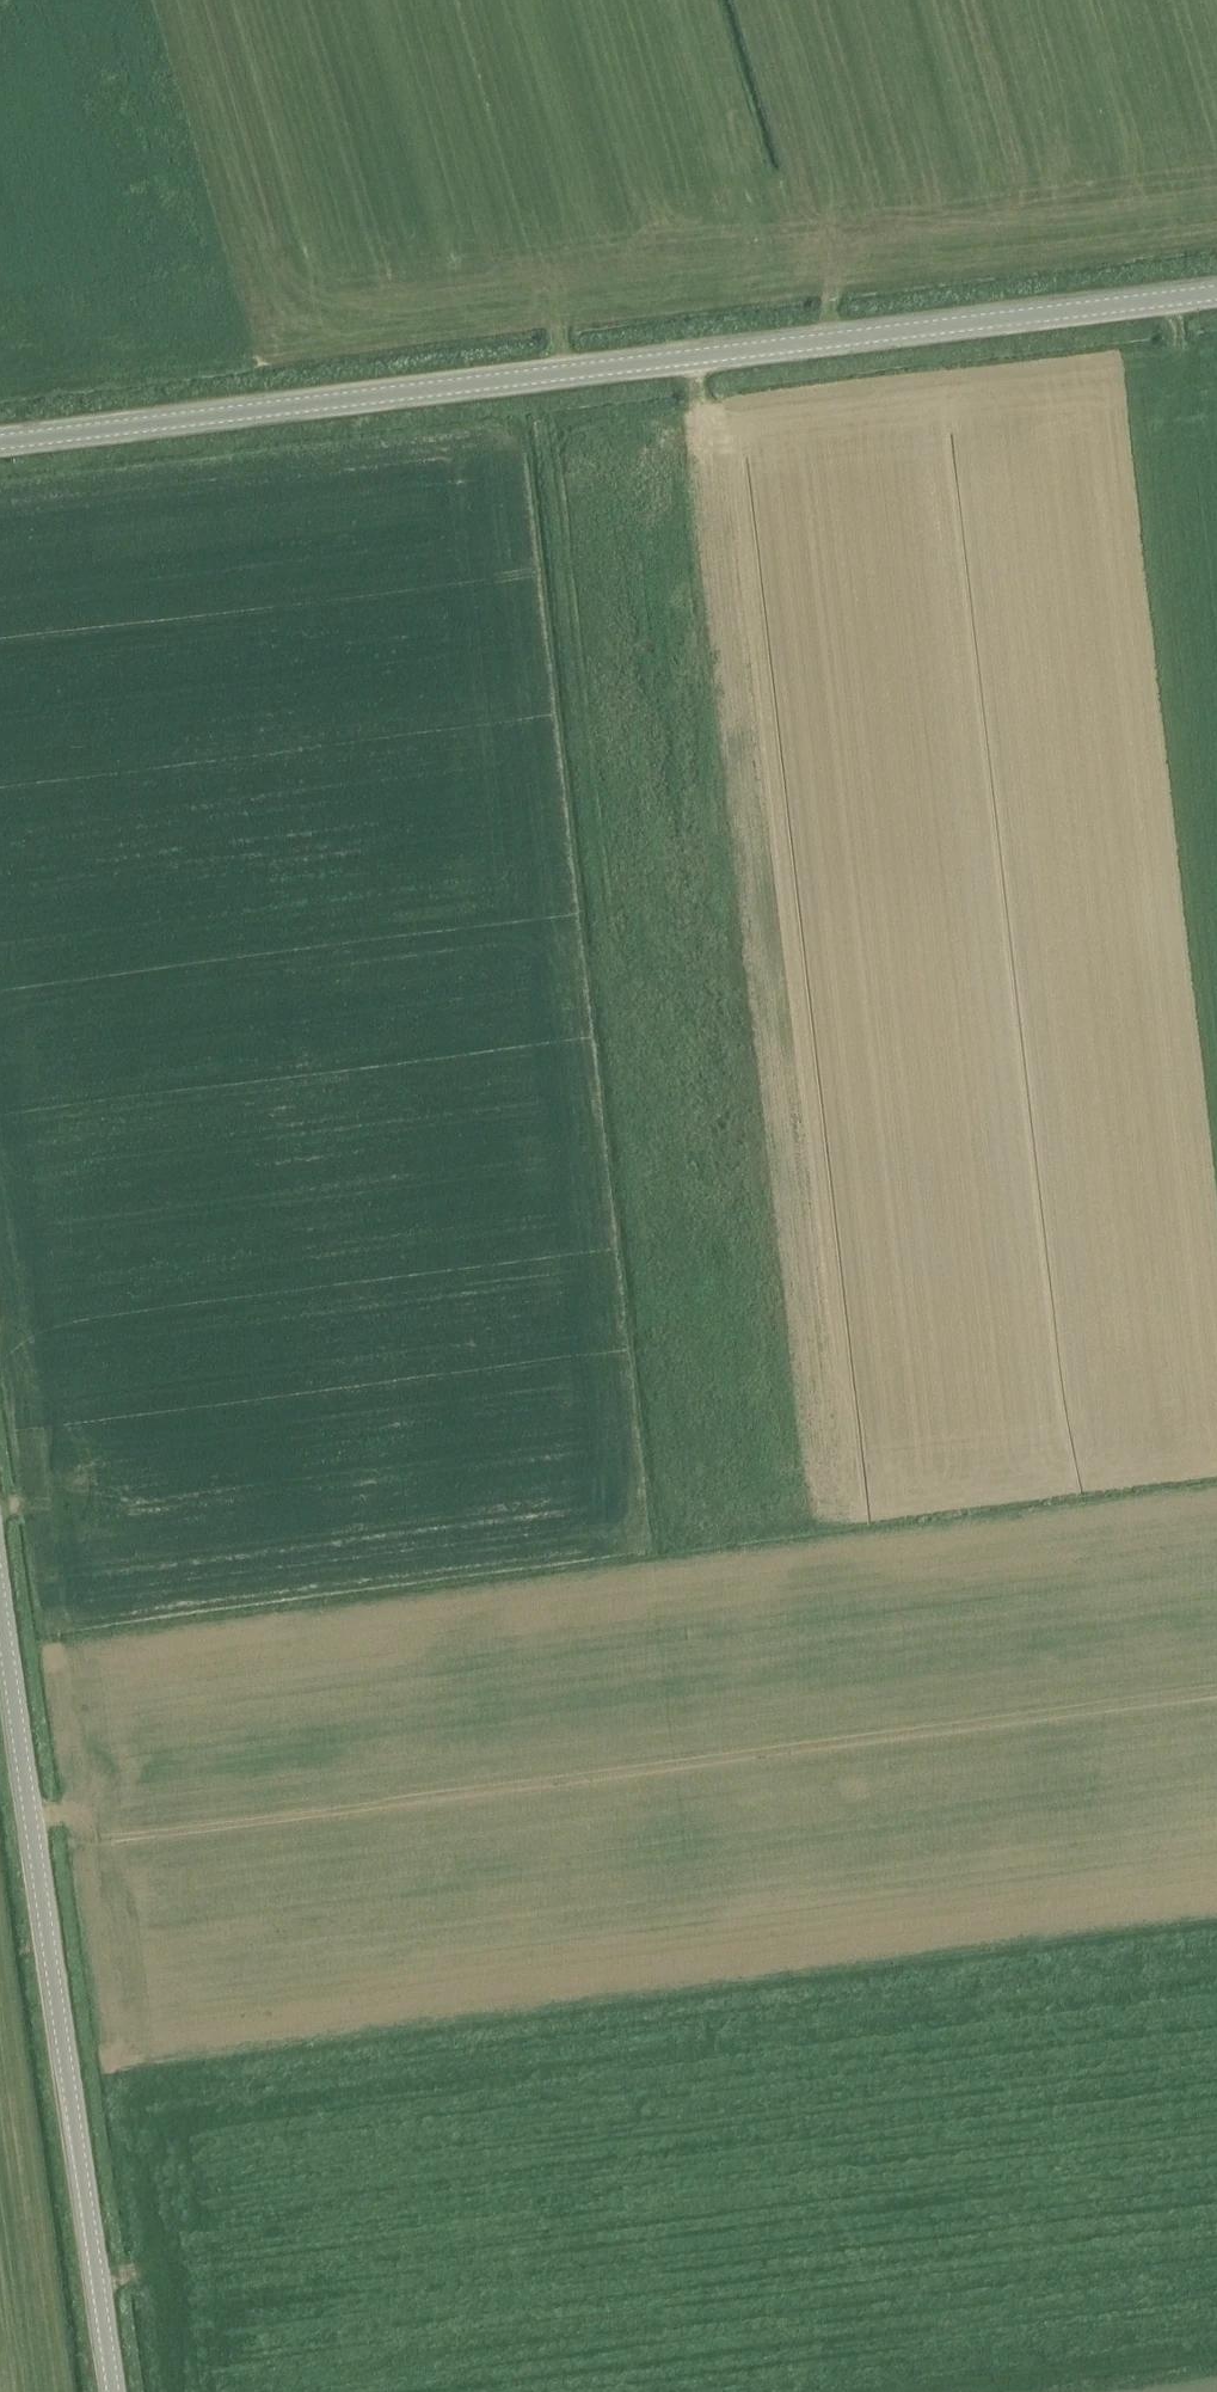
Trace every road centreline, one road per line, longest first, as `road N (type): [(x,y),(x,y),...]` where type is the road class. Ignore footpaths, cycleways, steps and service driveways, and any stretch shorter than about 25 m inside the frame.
road 1 (tertiary): [(1216,287),(0,438)]
road 2 (tertiary): [(97,2391),(0,1745)]

